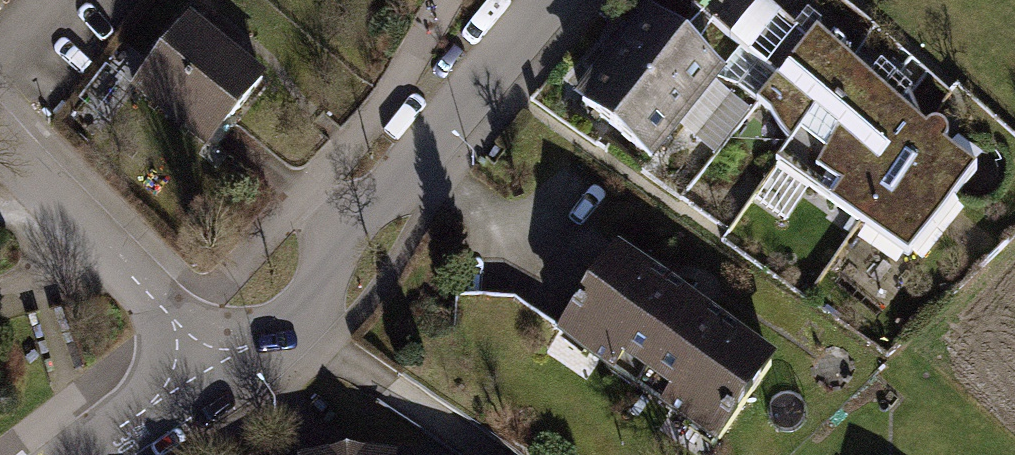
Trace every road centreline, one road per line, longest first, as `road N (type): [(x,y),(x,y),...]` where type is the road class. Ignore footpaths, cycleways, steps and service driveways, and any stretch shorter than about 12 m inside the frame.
road 1 (residential): [(221,370),(318,293),(553,0)]
road 2 (residential): [(221,370),(0,130)]
road 3 (residential): [(95,454),(221,370)]

